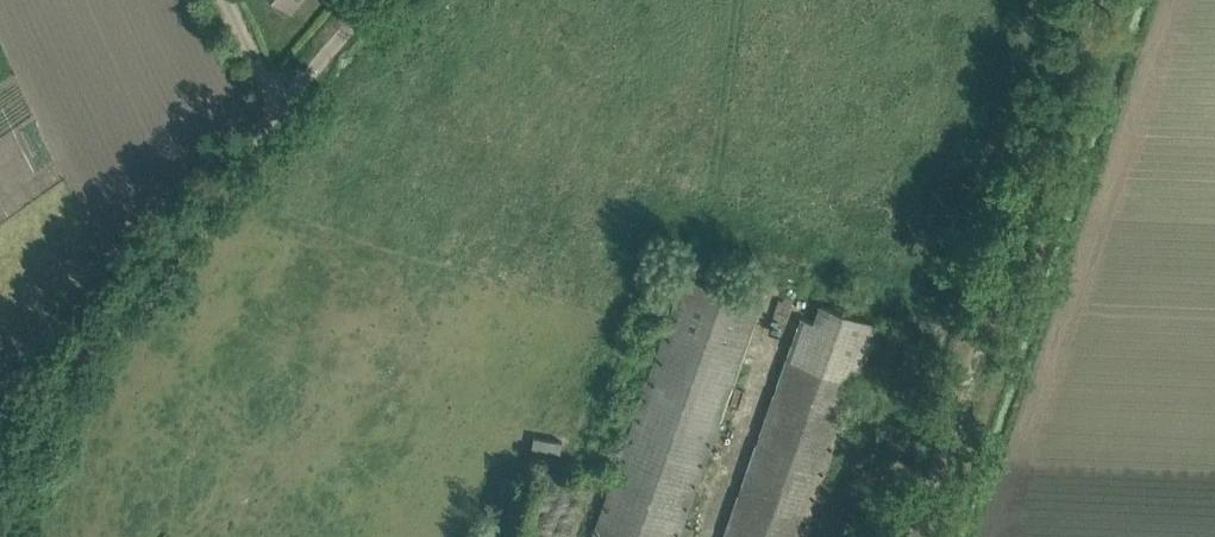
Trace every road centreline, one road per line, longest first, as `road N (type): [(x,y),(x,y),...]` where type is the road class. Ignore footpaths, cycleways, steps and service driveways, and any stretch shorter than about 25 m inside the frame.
road 1 (unclassified): [(15,536),(27,451),(51,387),(82,339),(377,0)]
road 2 (track): [(1100,0),(917,536)]

